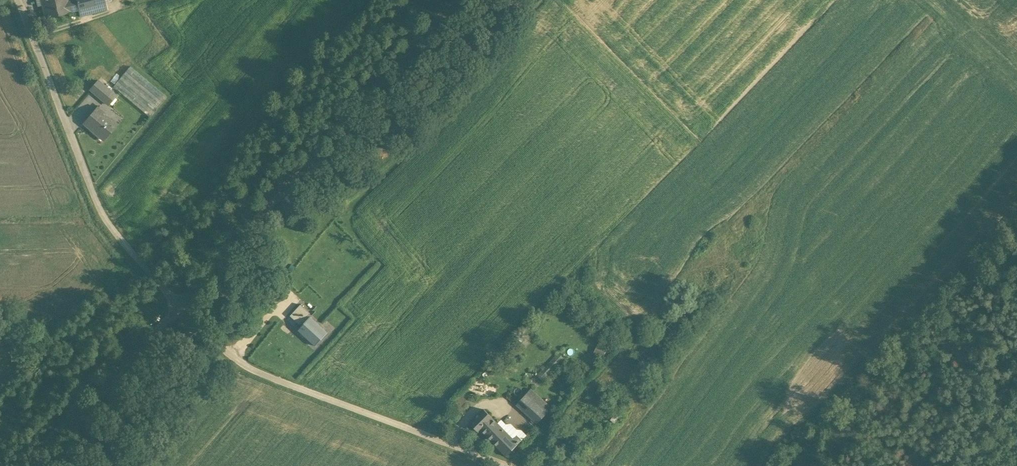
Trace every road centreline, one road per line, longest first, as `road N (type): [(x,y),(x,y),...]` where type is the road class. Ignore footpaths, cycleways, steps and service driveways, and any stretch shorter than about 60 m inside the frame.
road 1 (track): [(178,304),(449,0)]
road 2 (track): [(509,465),(255,369),(178,304)]
road 3 (track): [(178,304),(107,223),(19,0)]
road 4 (track): [(39,465),(178,304)]

